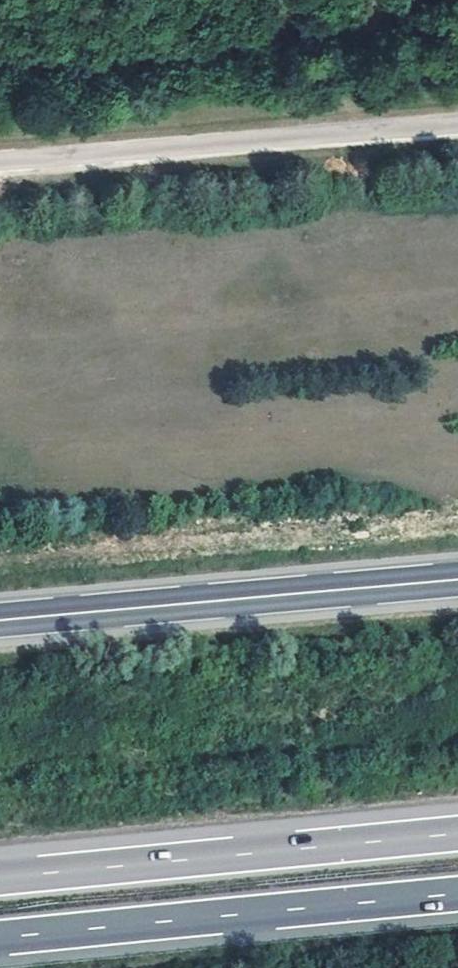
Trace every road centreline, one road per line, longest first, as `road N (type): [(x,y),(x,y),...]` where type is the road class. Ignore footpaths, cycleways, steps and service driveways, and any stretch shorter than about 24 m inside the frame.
road 1 (motorway): [(0,939),(457,895)]
road 2 (motorway): [(457,834),(0,878)]
road 3 (secondary): [(457,579),(0,621)]
road 4 (unclassified): [(0,160),(457,124)]

